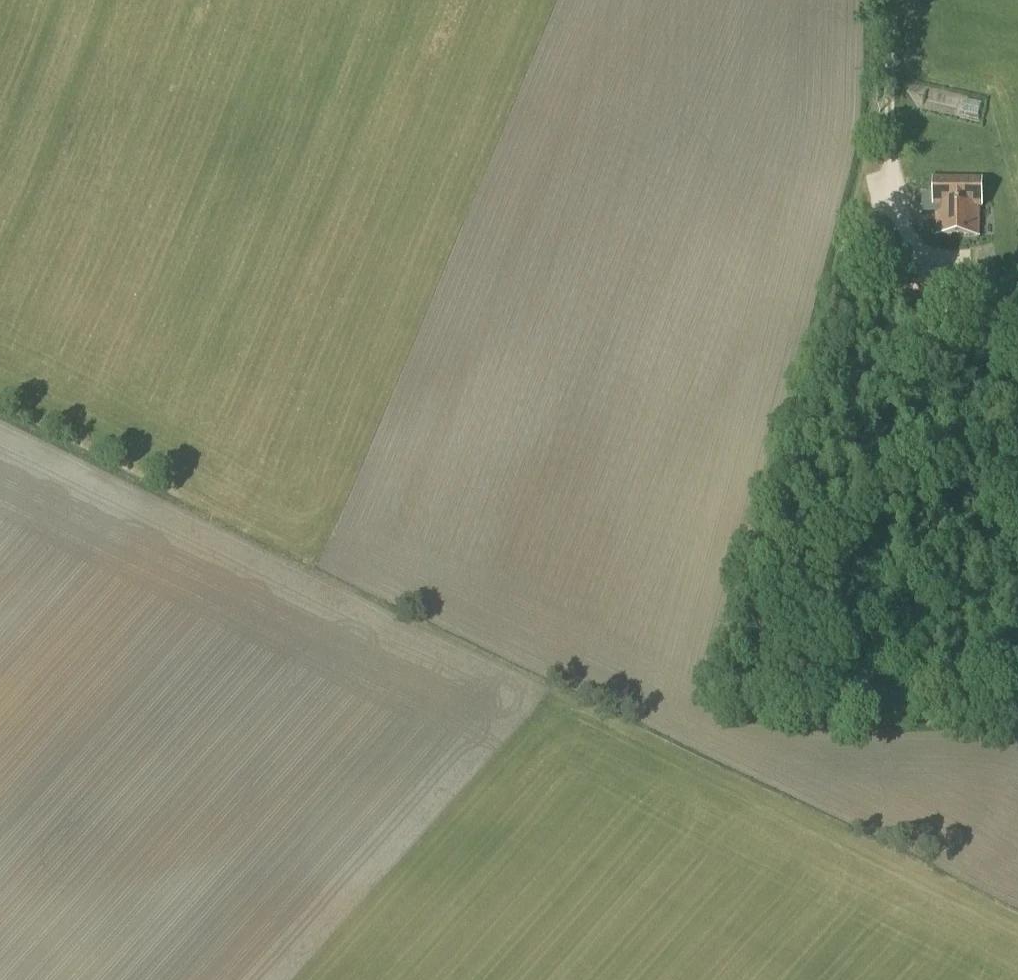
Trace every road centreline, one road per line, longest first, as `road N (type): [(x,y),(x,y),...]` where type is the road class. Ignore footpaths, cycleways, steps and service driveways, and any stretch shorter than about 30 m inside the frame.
road 1 (track): [(986,262),(935,255),(906,211),(885,136),(888,0)]

